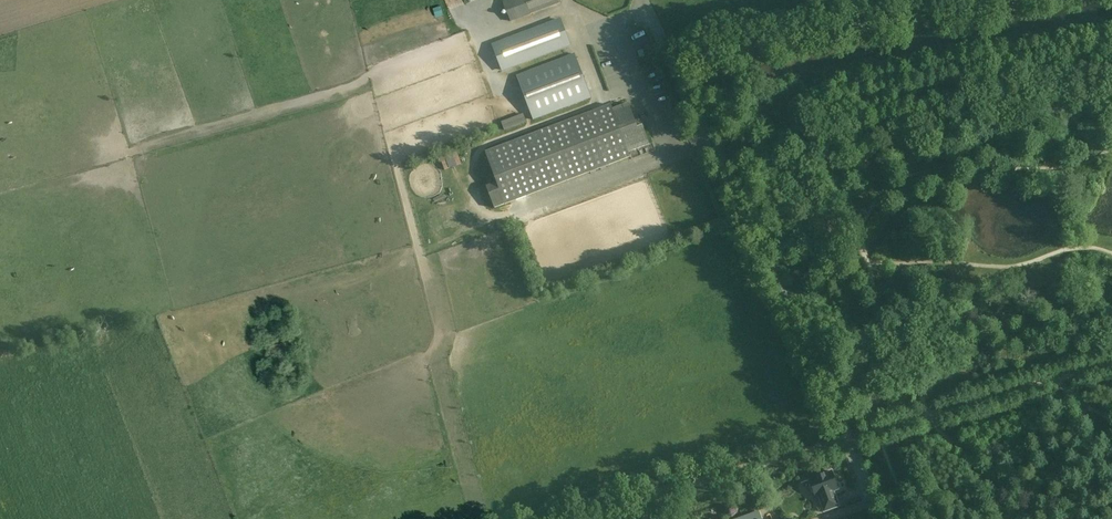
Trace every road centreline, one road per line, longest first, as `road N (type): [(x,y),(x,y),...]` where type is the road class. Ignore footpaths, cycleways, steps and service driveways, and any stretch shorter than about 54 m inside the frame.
road 1 (track): [(558,518),(1111,363)]
road 2 (unclassified): [(880,518),(673,60)]
road 3 (unclassified): [(673,60),(1008,0)]

